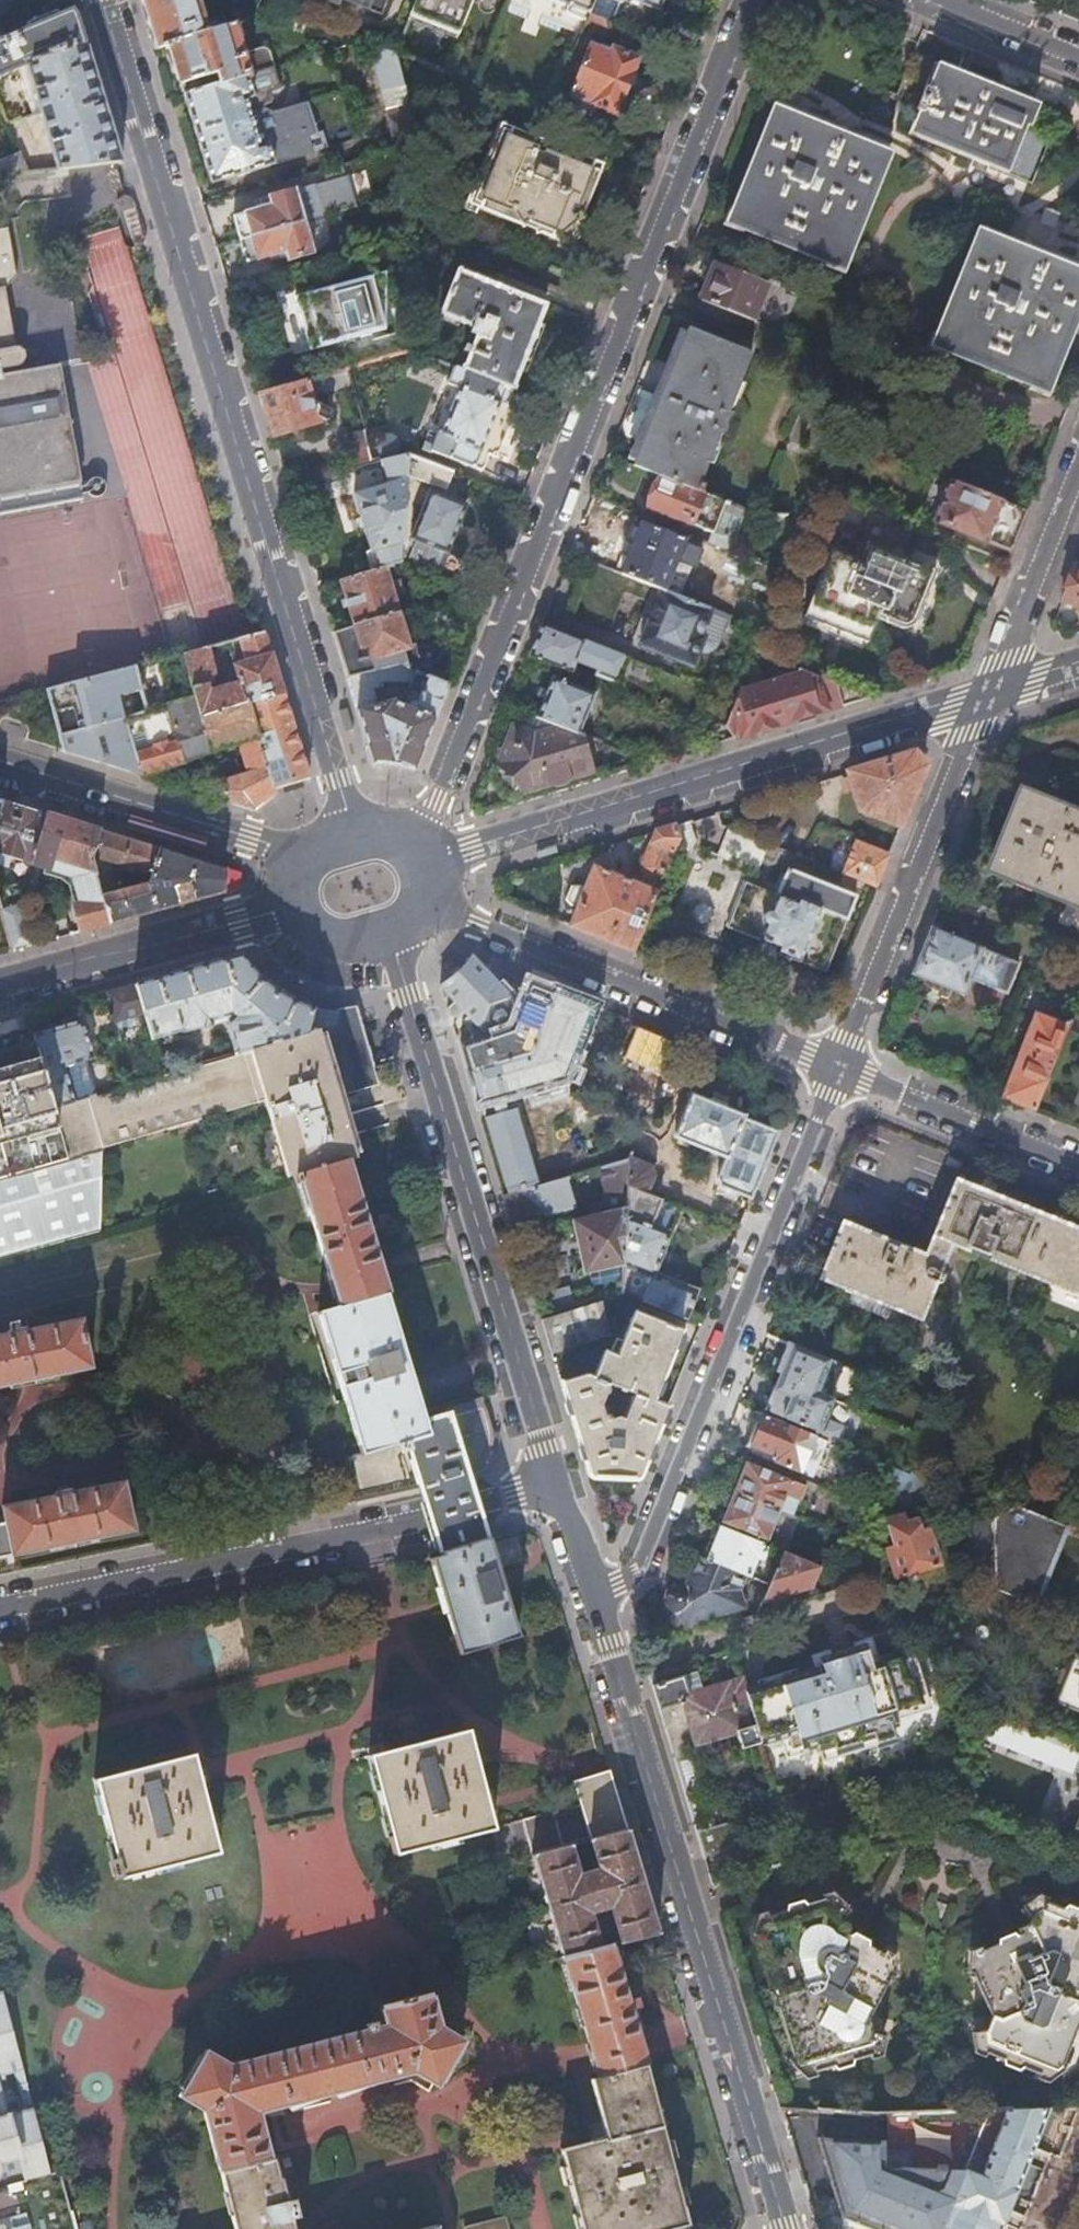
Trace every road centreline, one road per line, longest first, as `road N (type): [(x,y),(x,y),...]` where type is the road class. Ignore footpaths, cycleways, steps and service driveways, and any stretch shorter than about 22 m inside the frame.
road 1 (residential): [(754,0),(415,840)]
road 2 (residential): [(354,836),(100,0)]
road 3 (residential): [(785,2228),(588,1575)]
road 4 (secondary): [(429,860),(995,690)]
road 5 (residential): [(561,1484),(392,934)]
road 6 (residential): [(838,1071),(657,1519),(640,1546),(588,1575)]
road 7 (residential): [(0,1605),(561,1484)]
road 8 (residential): [(432,908),(838,1071)]
road 9 (residential): [(995,690),(838,1071)]
road 10 (residential): [(0,760),(296,856)]
road 11 (secondary): [(0,984),(290,908)]
road 12 (residential): [(838,1071),(1078,1166)]
road 13 (residential): [(995,690),(1078,474)]
road 14 (residential): [(1078,55),(941,0)]

